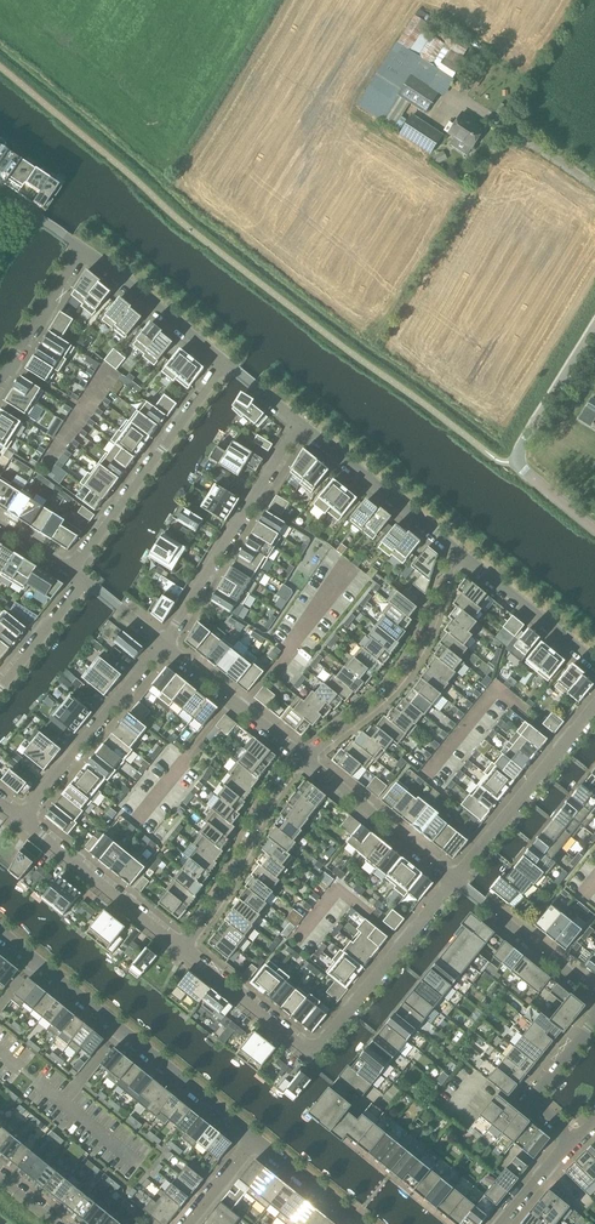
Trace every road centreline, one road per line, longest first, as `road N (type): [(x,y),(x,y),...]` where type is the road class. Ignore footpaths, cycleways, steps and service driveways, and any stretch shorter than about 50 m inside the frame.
road 1 (residential): [(258,1139),(0,930)]
road 2 (residential): [(305,759),(406,672),(429,632),(457,550)]
road 3 (residential): [(298,422),(163,645)]
road 4 (residential): [(227,363),(78,576)]
road 5 (residential): [(183,950),(305,759)]
road 6 (residential): [(455,880),(312,1054)]
road 7 (residential): [(163,645),(21,818)]
road 8 (residential): [(594,705),(455,880)]
road 9 (residential): [(21,818),(183,950)]
road 10 (residential): [(457,550),(298,422)]
road 11 (residential): [(305,759),(455,880)]
road 12 (residential): [(227,363),(84,250)]
road 13 (residential): [(163,645),(305,759)]
road 14 (residential): [(455,880),(594,994)]
road 15 (residential): [(594,662),(457,550)]
road 16 (residential): [(183,950),(312,1054)]
road 17 (residential): [(594,1020),(530,1099),(574,1139)]
road 18 (unclassified): [(594,328),(515,462)]
road 19 (residential): [(84,250),(0,379)]
road 20 (residential): [(78,576),(0,687)]
road 21 (residential): [(363,1223),(258,1139)]

